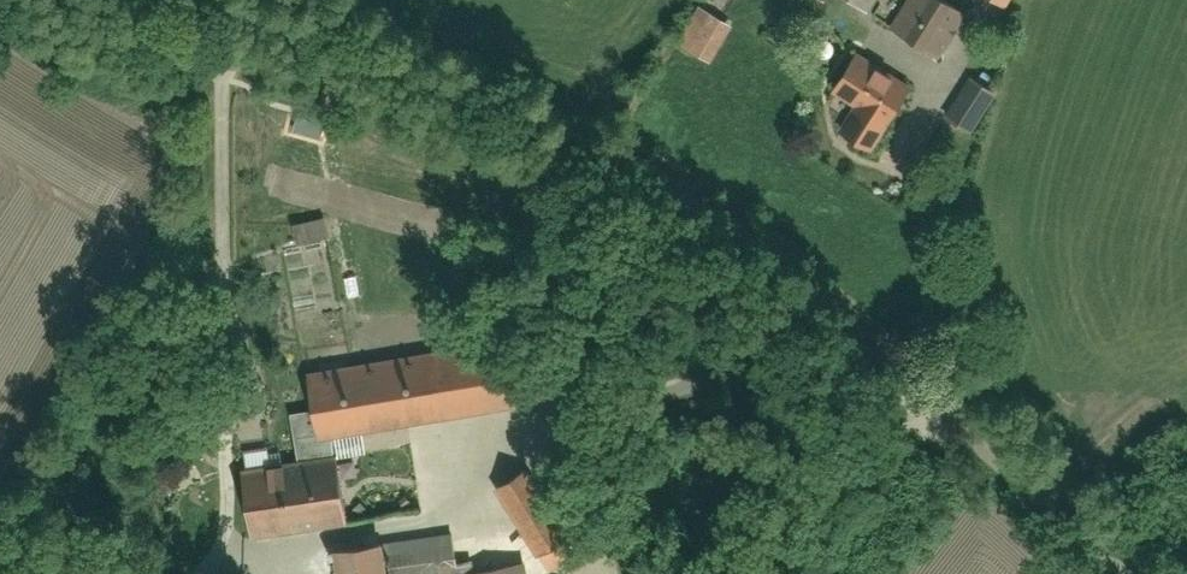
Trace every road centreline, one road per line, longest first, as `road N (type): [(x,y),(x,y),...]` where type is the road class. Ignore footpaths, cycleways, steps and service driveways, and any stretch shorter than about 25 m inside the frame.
road 1 (residential): [(1112,573),(657,191),(557,123),(424,78),(93,36),(1,0)]

